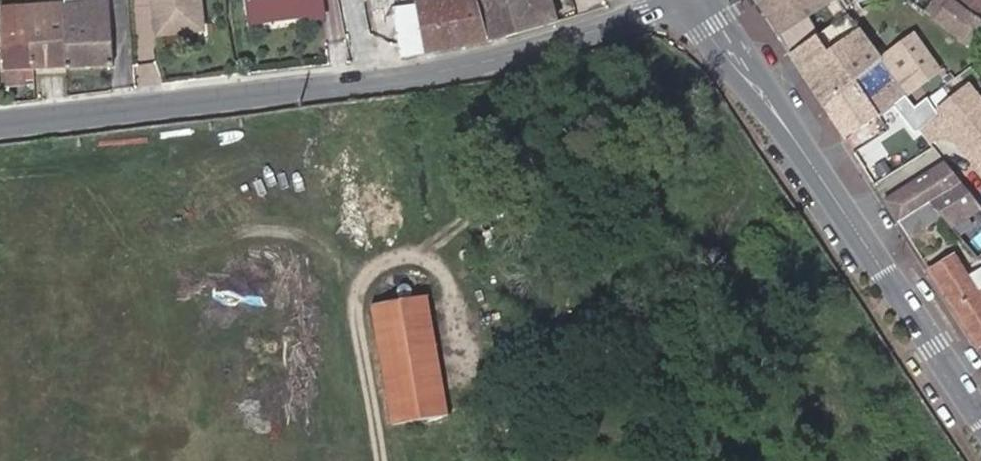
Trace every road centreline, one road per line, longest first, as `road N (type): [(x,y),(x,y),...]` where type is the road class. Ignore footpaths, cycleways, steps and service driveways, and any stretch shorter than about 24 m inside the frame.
road 1 (tertiary): [(0,131),(325,95),(501,62),(668,0)]
road 2 (primary): [(694,0),(980,416)]

